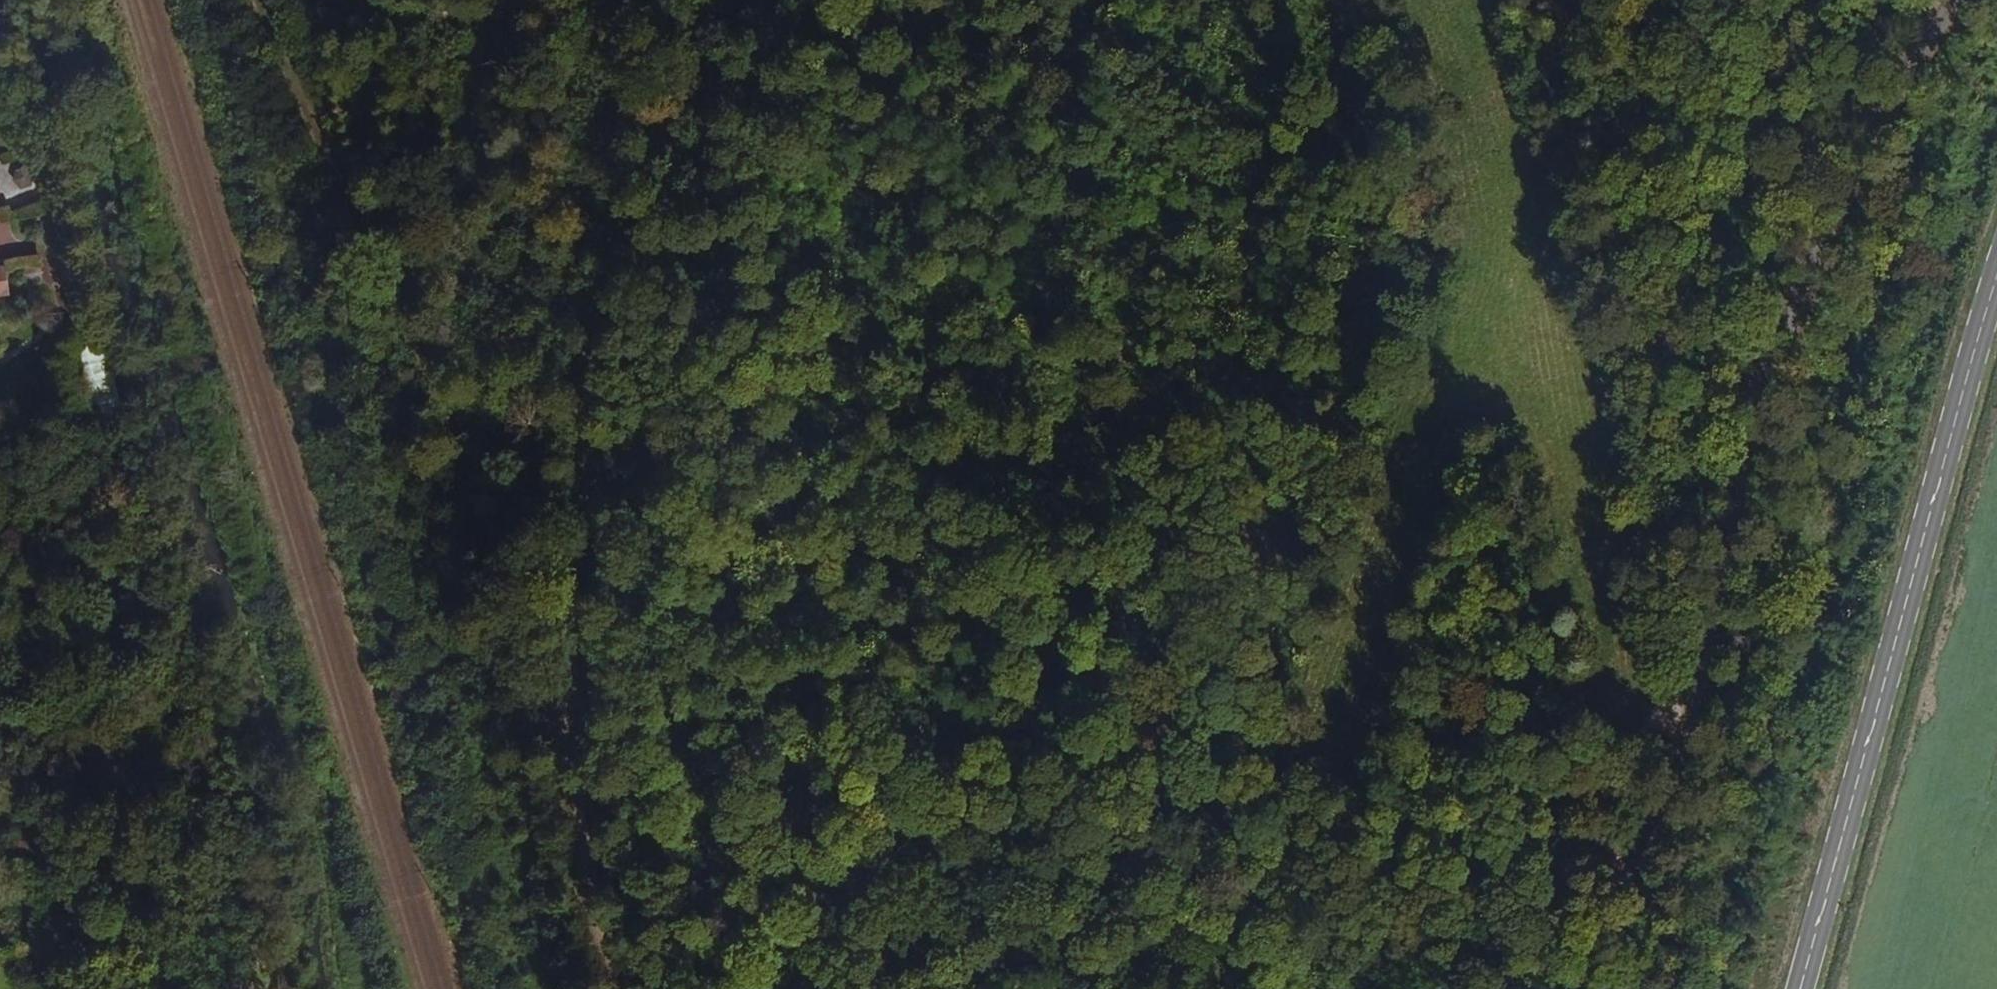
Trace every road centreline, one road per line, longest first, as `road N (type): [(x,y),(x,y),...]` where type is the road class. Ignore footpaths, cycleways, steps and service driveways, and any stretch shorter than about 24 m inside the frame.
road 1 (track): [(624,988),(596,930),(572,801),(610,0)]
road 2 (secondary): [(1801,988),(1996,276)]

